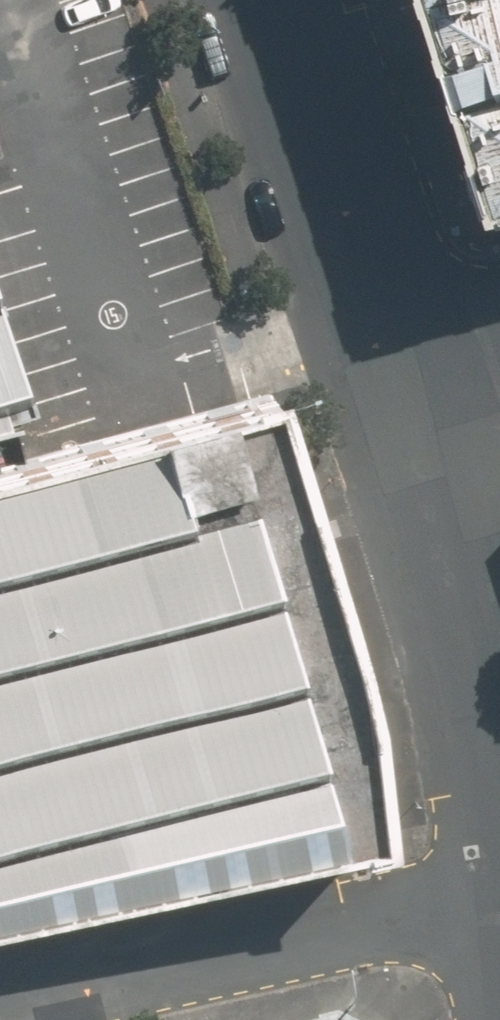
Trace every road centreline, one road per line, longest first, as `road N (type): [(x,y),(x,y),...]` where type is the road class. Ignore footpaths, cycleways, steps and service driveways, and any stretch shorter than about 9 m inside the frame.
road 1 (residential): [(499,893),(0,998)]
road 2 (residential): [(499,835),(383,357)]
road 3 (residential): [(383,357),(270,0)]
road 4 (residential): [(383,357),(499,325)]

